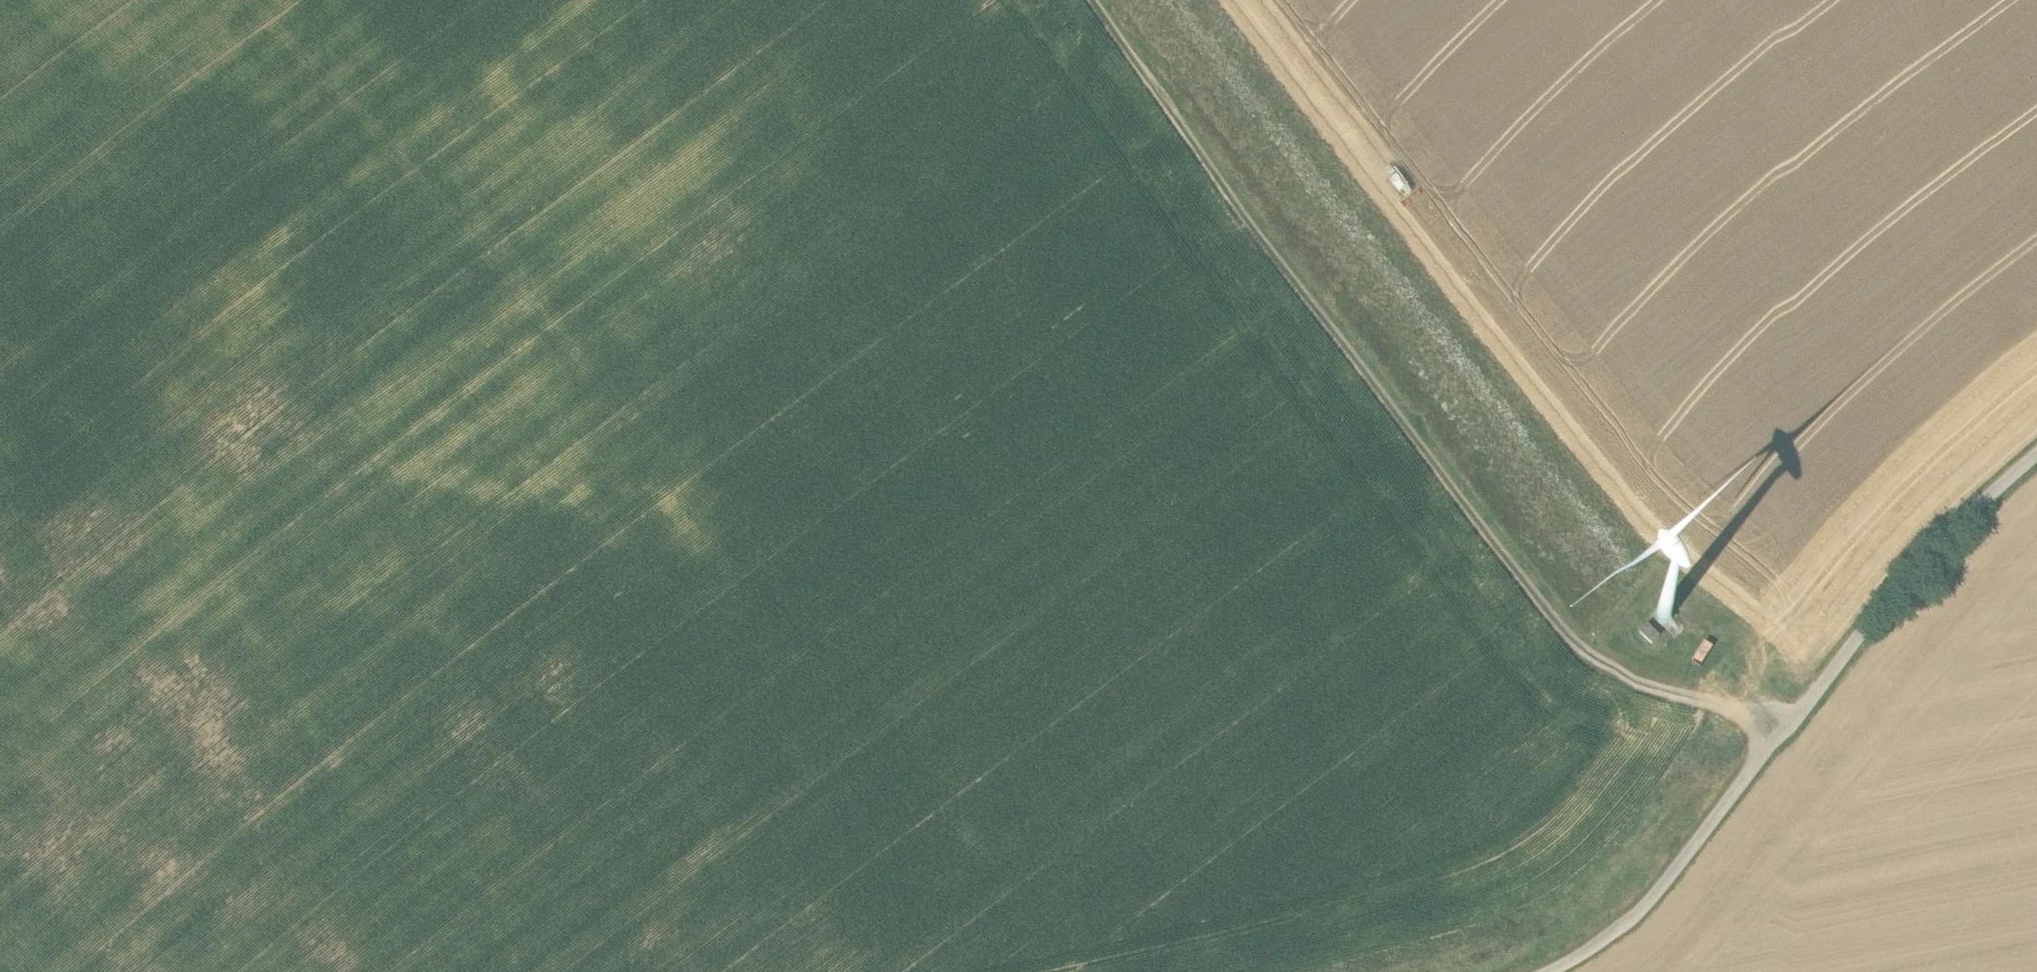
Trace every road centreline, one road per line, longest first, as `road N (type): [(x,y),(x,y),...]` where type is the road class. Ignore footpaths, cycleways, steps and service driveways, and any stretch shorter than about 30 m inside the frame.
road 1 (track): [(1781,738),(1615,687),(1561,646),(1247,231),(1088,0)]
road 2 (unclassified): [(1572,971),(1625,939),(1917,569),(2036,454)]

